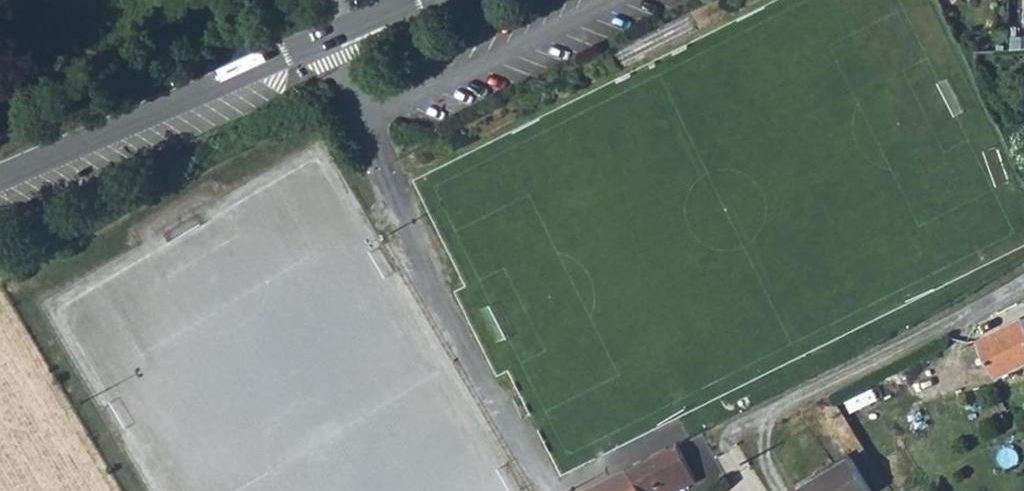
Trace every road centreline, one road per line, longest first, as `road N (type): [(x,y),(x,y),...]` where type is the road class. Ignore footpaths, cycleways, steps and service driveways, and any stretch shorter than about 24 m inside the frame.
road 1 (tertiary): [(0,176),(416,0)]
road 2 (residential): [(1023,282),(721,439)]

